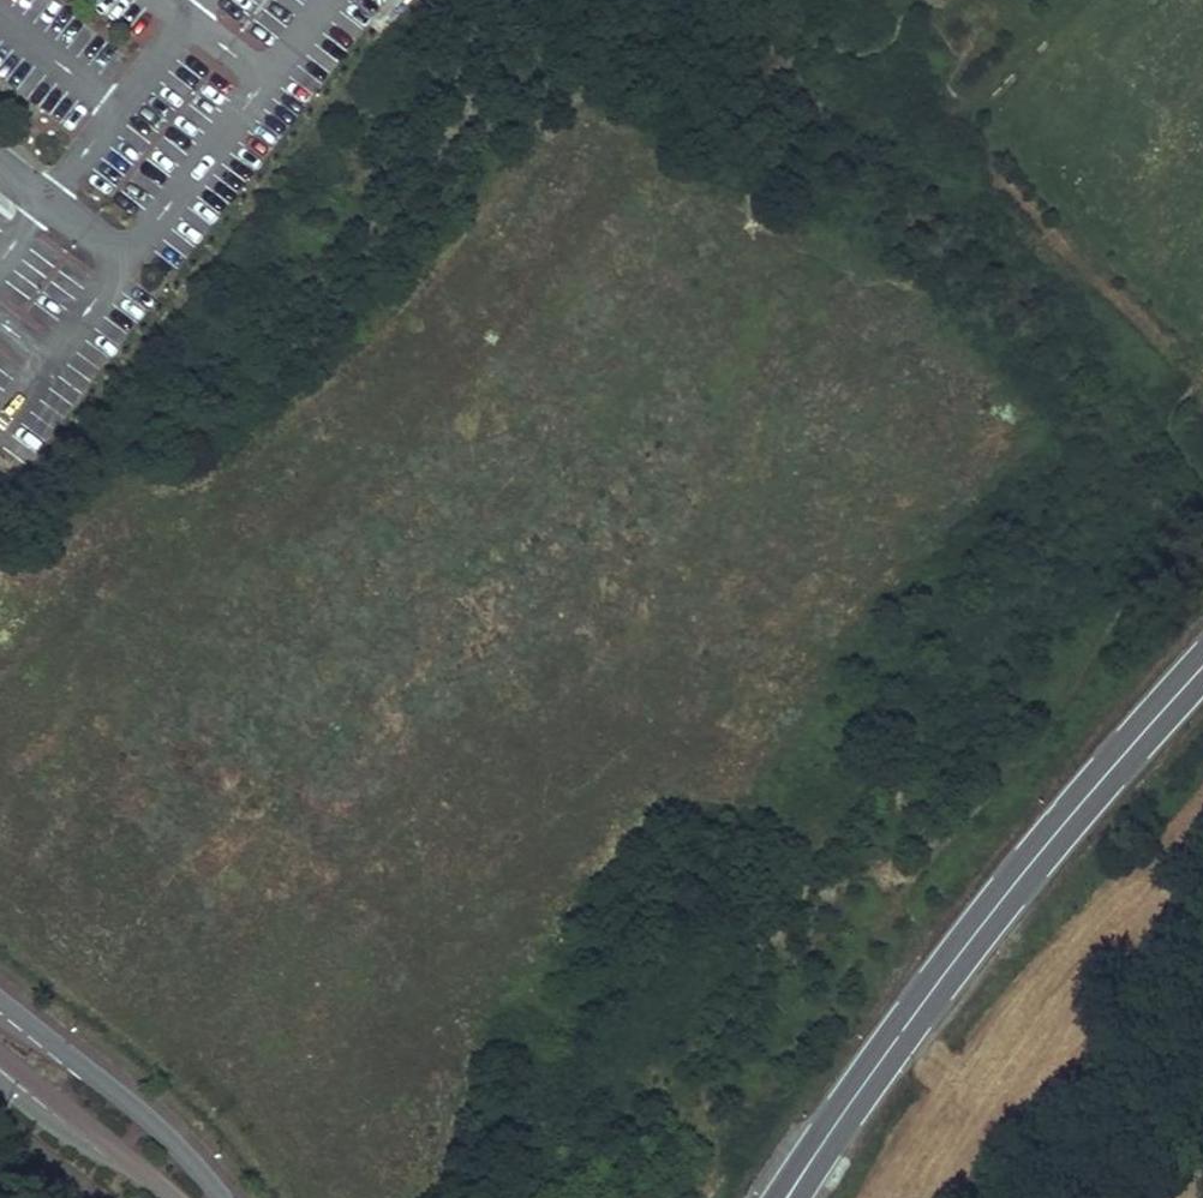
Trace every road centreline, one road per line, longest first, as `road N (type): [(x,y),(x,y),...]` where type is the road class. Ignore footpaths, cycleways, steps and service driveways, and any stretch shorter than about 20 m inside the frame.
road 1 (secondary): [(1202,673),(1071,820),(817,1155)]
road 2 (unclassified): [(221,1197),(183,1150),(0,989)]
road 3 (unclassified): [(0,1081),(171,1197)]

